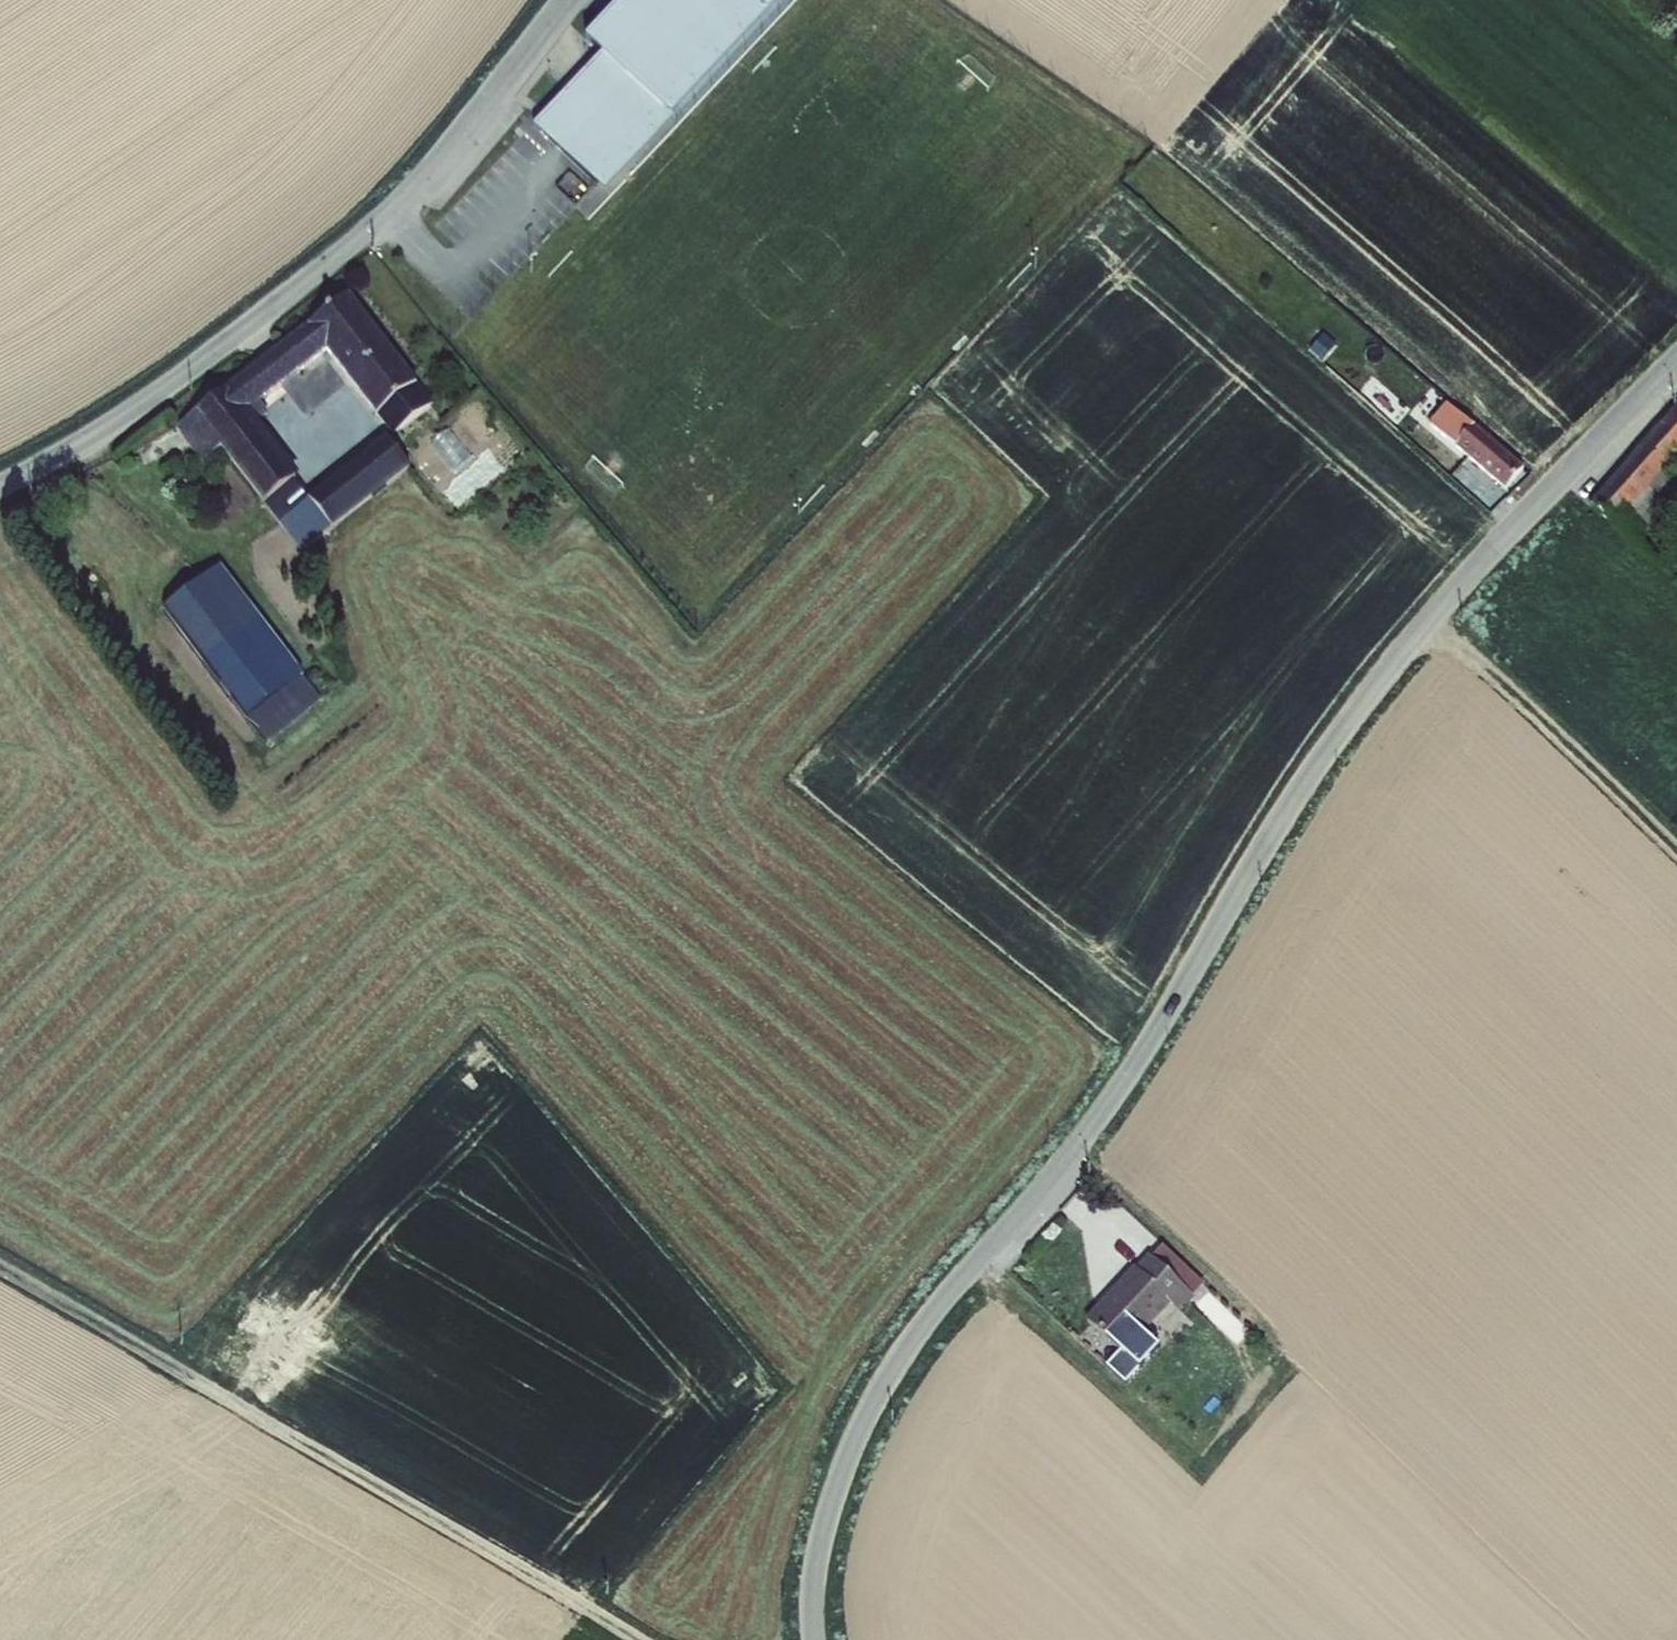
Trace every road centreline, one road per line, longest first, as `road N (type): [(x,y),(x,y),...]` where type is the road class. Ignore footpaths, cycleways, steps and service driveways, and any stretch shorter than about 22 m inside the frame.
road 1 (unclassified): [(814,1639),(813,1585),(831,1506),(861,1424),(903,1353),(1099,1120),(1294,801),(1379,681),(1488,554),(1676,363)]
road 2 (unclassified): [(0,485),(157,394),(386,219),(569,0)]

